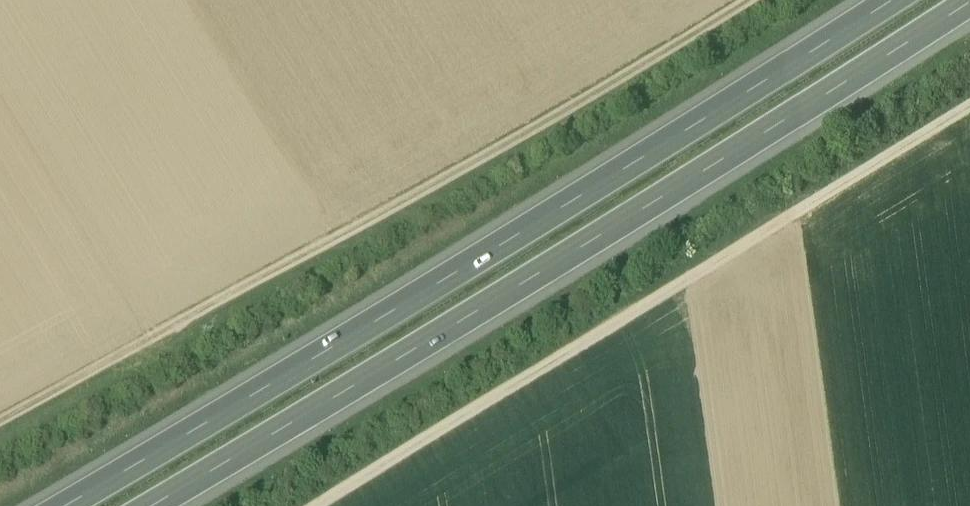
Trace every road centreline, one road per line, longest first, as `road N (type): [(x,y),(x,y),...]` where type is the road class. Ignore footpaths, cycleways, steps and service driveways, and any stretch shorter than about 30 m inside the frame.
road 1 (motorway): [(891,0),(658,150),(58,505)]
road 2 (motorway): [(143,505),(685,181),(969,0)]
road 3 (track): [(750,0),(425,188),(0,416)]
road 4 (track): [(969,103),(319,505)]

